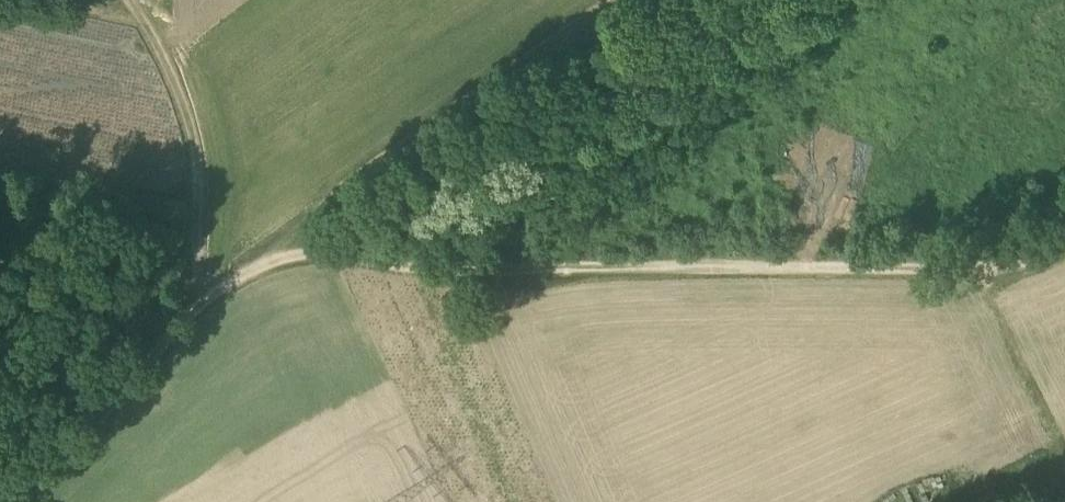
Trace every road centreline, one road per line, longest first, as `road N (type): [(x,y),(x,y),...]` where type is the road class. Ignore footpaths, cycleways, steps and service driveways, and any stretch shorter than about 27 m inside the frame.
road 1 (track): [(310,252),(431,269),(958,270),(1045,263),(1064,254)]
road 2 (track): [(614,0),(311,208),(310,252)]
road 3 (track): [(21,501),(214,294),(246,270),(310,252)]
road 4 (track): [(127,0),(154,35),(190,125),(199,199),(194,268),(205,304)]

